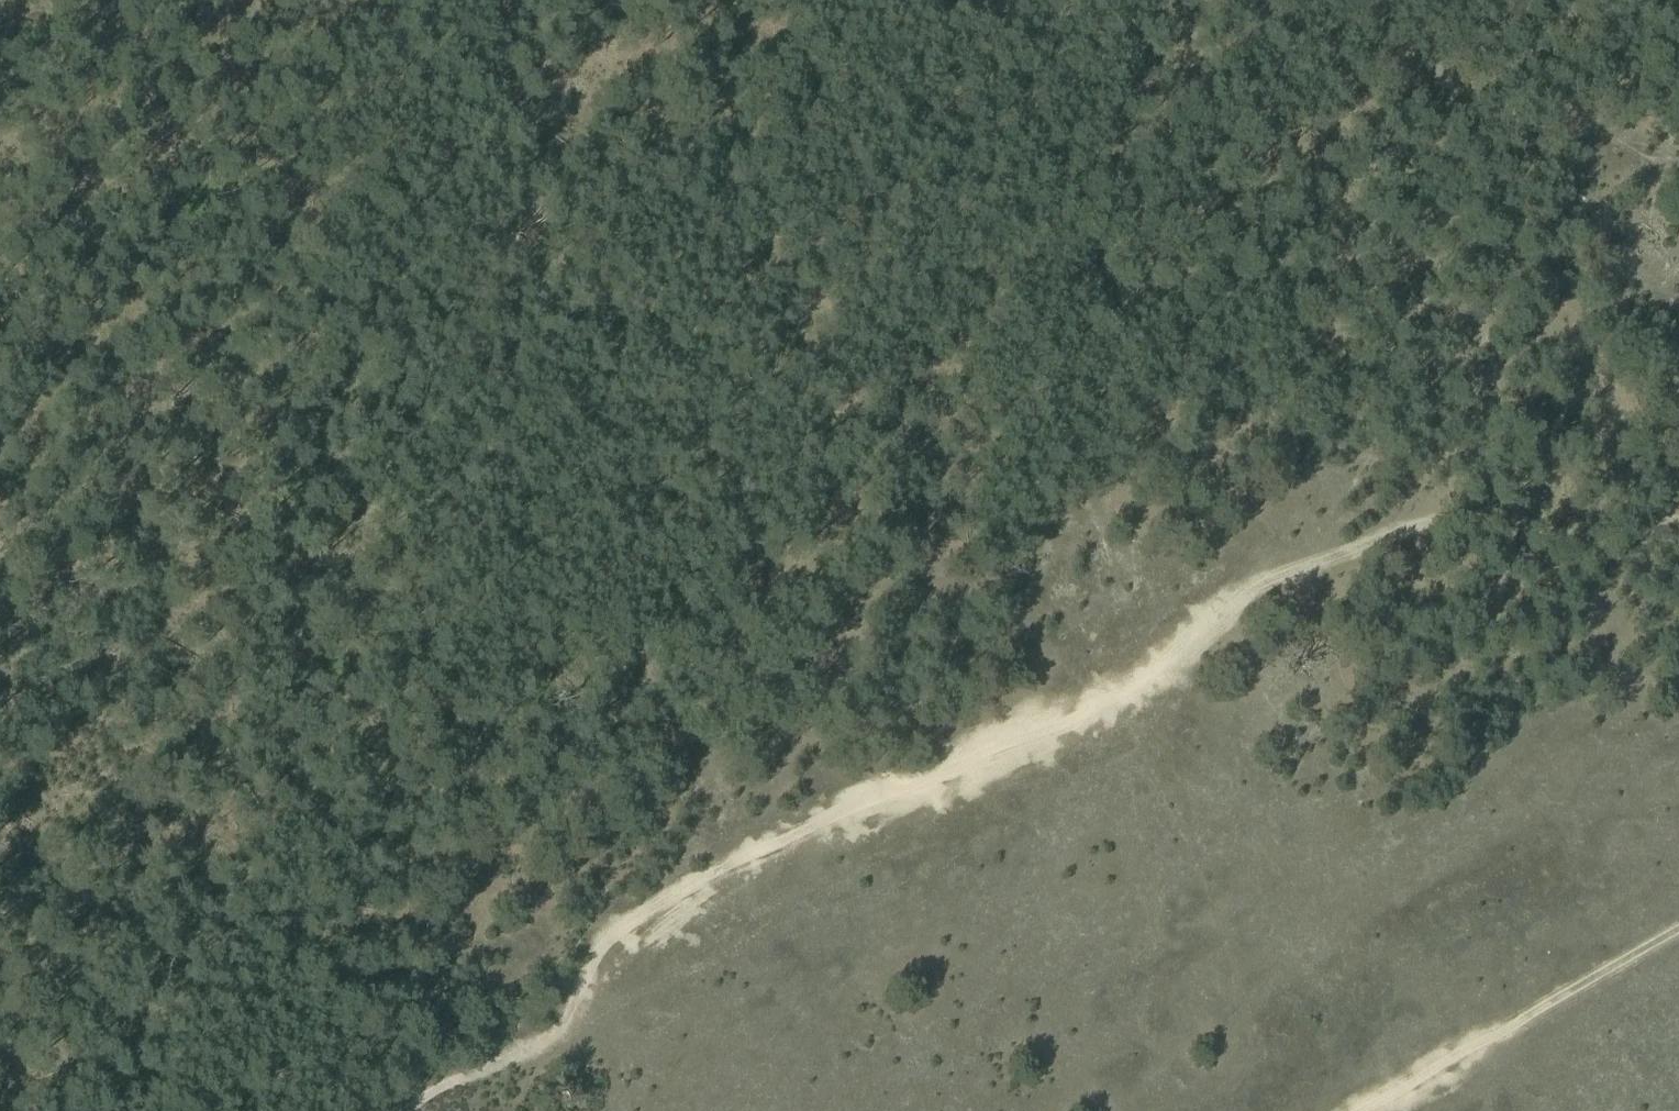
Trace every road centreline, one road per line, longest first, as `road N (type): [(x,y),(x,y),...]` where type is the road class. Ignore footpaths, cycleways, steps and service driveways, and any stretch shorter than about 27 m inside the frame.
road 1 (track): [(404,1110),(504,1052),(624,932),(823,821),(1089,705),(1242,598),(1304,568),(1379,538),(1474,514),(1678,525)]
road 2 (track): [(1359,1110),(1678,931)]

